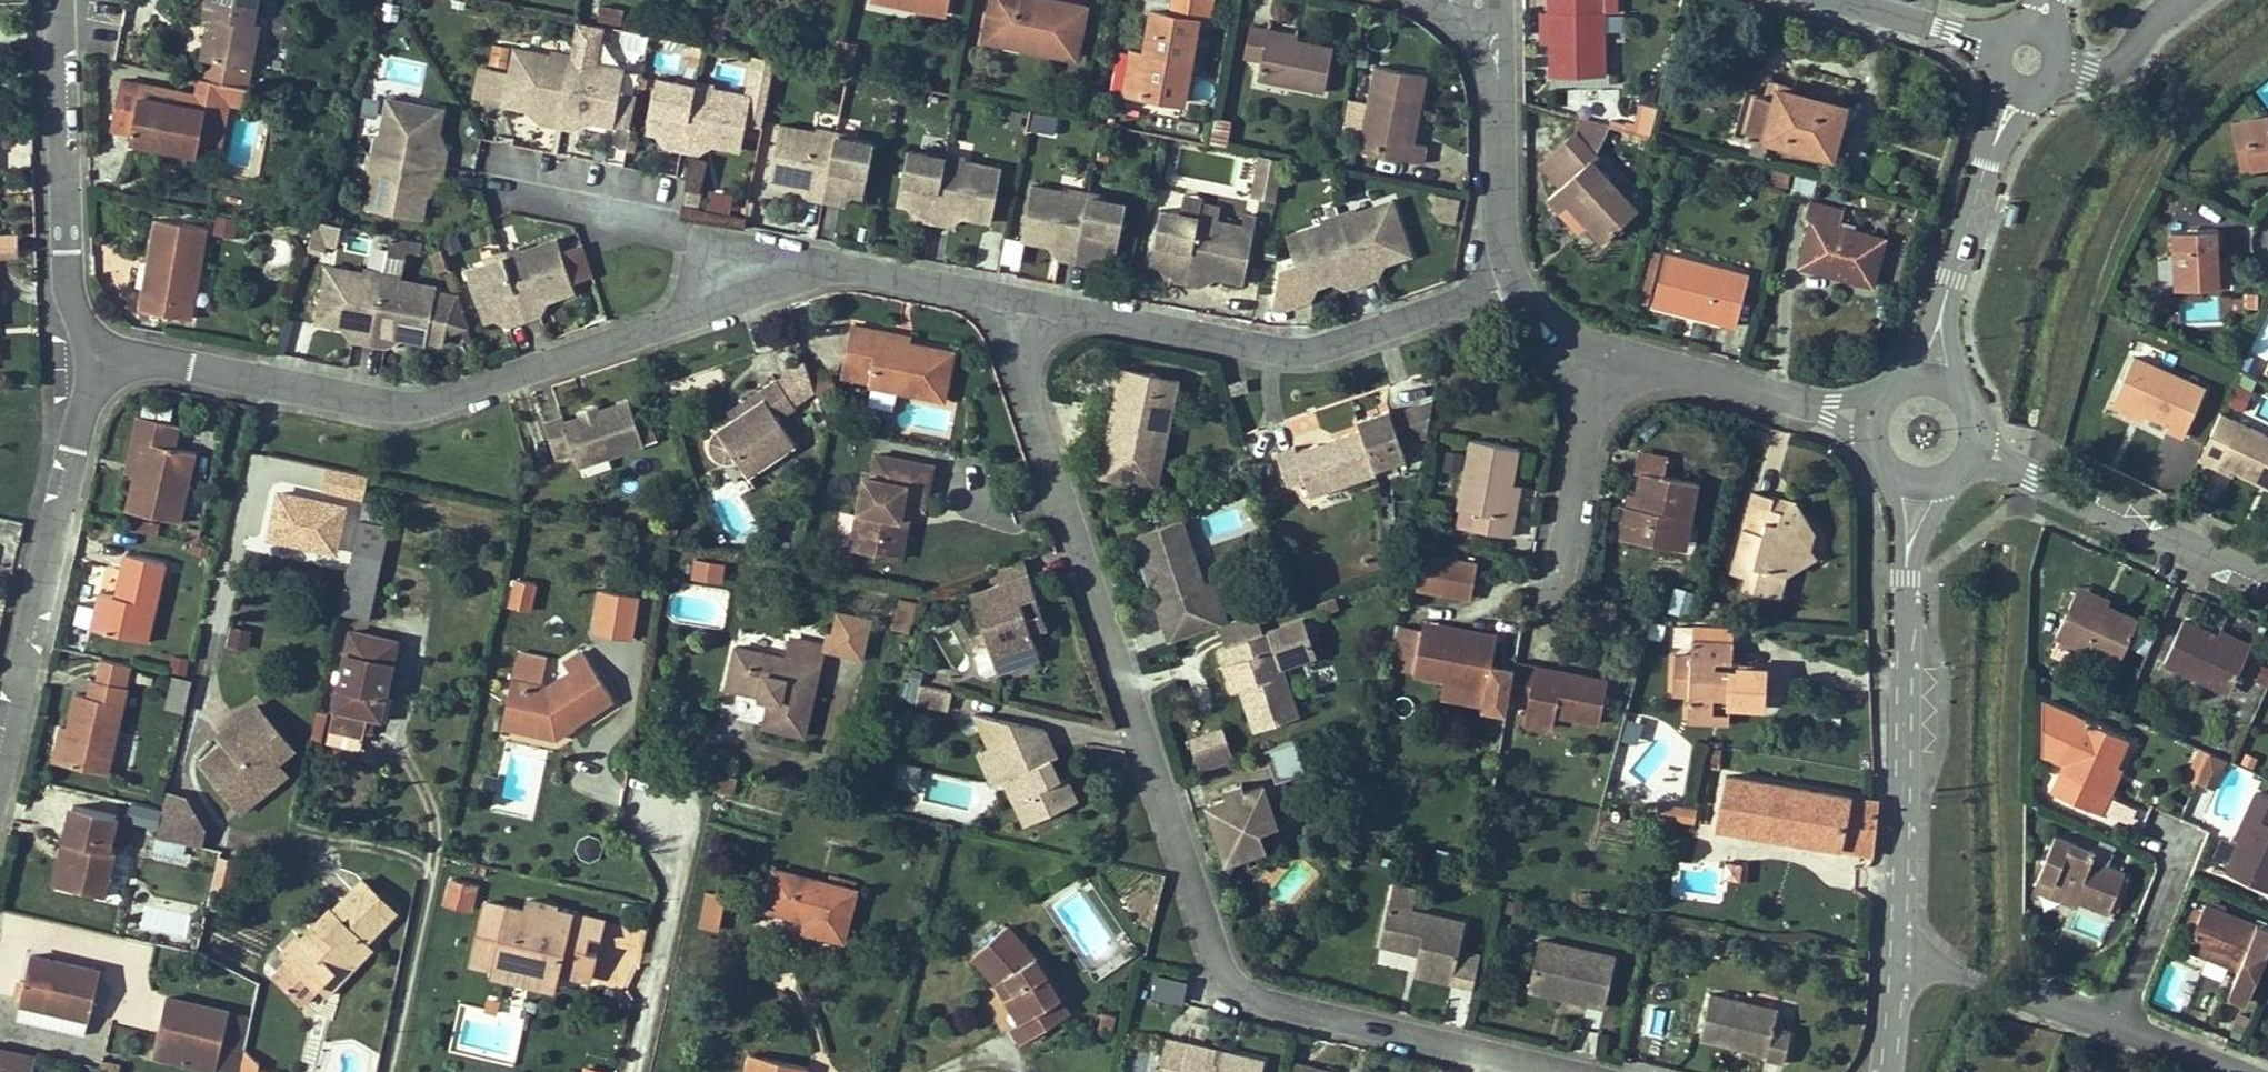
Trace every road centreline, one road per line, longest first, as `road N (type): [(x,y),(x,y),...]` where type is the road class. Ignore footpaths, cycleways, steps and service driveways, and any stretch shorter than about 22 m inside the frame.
road 1 (residential): [(994,295),(1216,964),(1236,988),(1270,1006),(1560,1071)]
road 2 (residential): [(92,361),(193,366),(416,409),(766,287)]
road 3 (residential): [(994,295),(1310,351),(1514,282)]
road 4 (residential): [(0,762),(92,361)]
road 5 (tertiary): [(1898,953),(1907,553)]
road 6 (residential): [(92,361),(67,283),(59,0)]
road 7 (residential): [(1898,953),(2241,1071)]
road 8 (residential): [(501,185),(652,220),(766,287)]
road 9 (residential): [(1479,2),(1498,71),(1501,227),(1514,282)]
road 10 (residential): [(1943,310),(1984,171),(2030,60)]
road 11 (residential): [(2037,468),(2267,574)]
road 12 (residential): [(1557,584),(1603,357)]
road 13 (residential): [(766,287),(863,271),(994,295)]
road 14 (residential): [(1603,357),(1826,402)]
road 15 (residential): [(1831,0),(2030,60)]
road 16 (residential): [(2184,0),(2152,21),(2114,71),(2085,76),(2030,60)]
road 17 (tertiary): [(1883,1071),(1898,953)]

